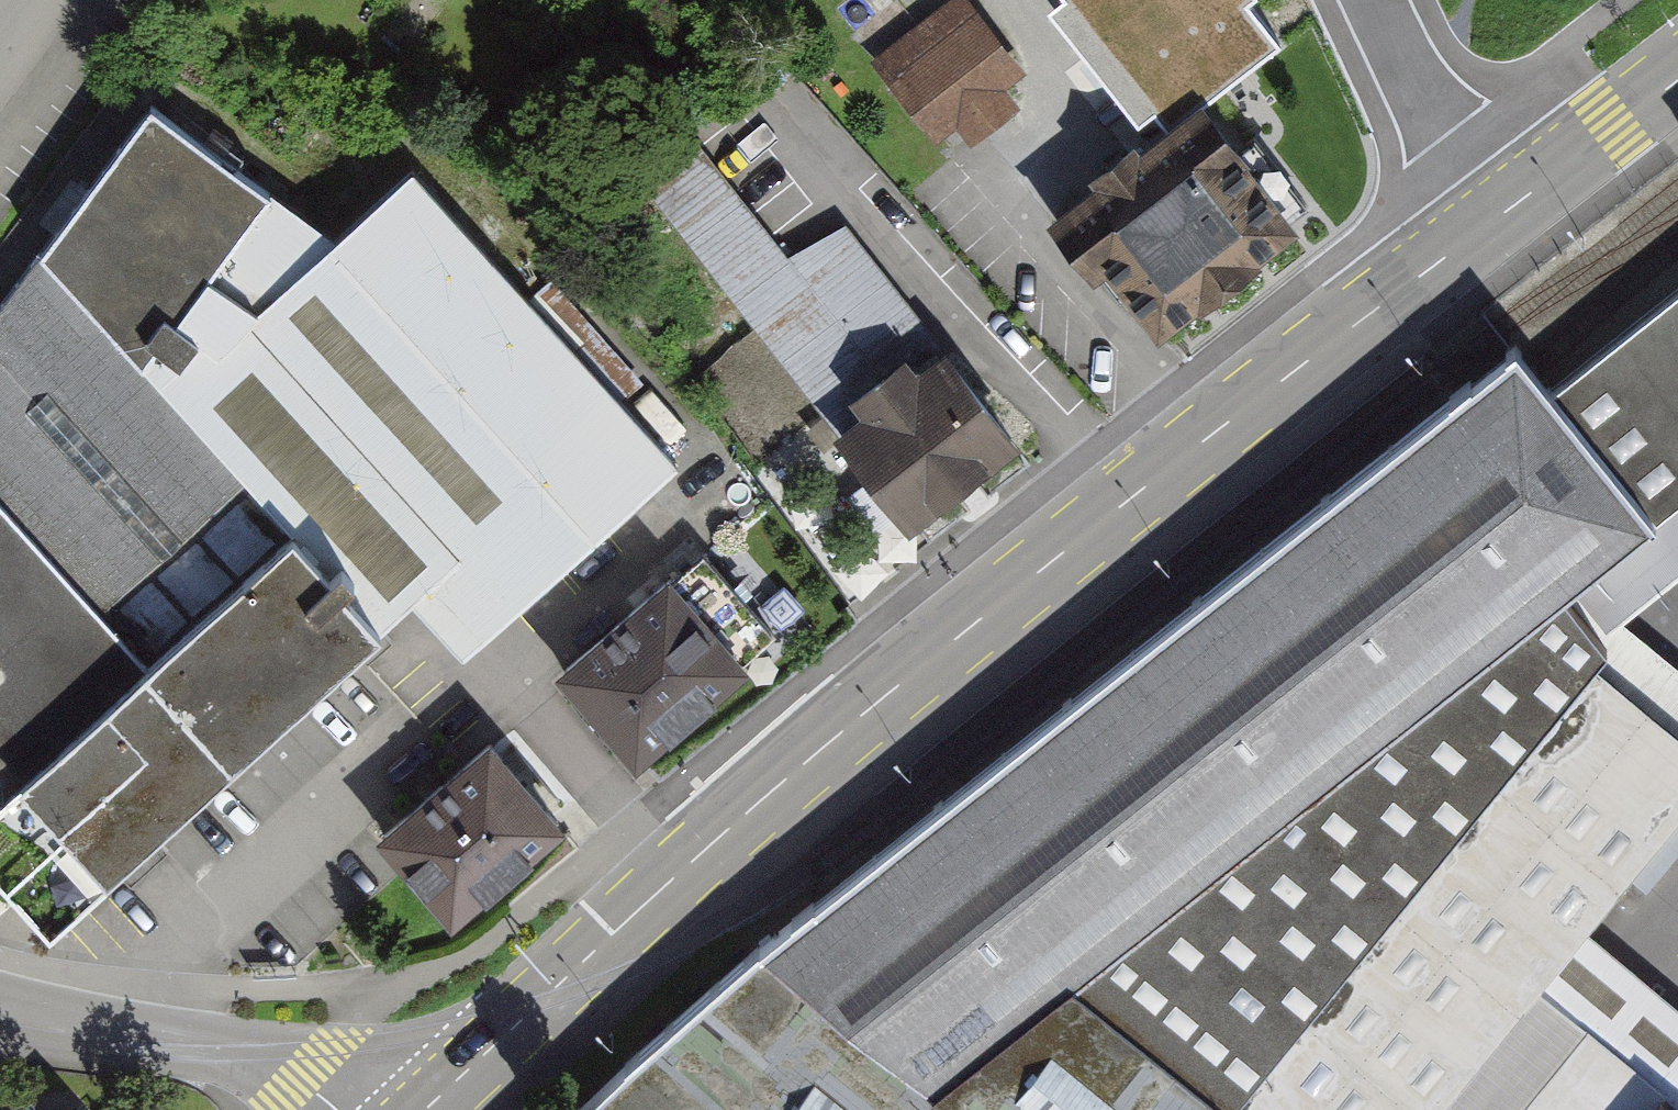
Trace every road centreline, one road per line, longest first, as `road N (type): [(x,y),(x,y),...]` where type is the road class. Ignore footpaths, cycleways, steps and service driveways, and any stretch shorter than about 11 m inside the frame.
road 1 (secondary): [(424,1109),(836,734),(1501,214)]
road 2 (tertiary): [(336,1109),(258,1058),(0,1003)]
road 3 (residential): [(1367,0),(1388,46),(1501,214)]
road 4 (secondary): [(1501,214),(1677,79)]

